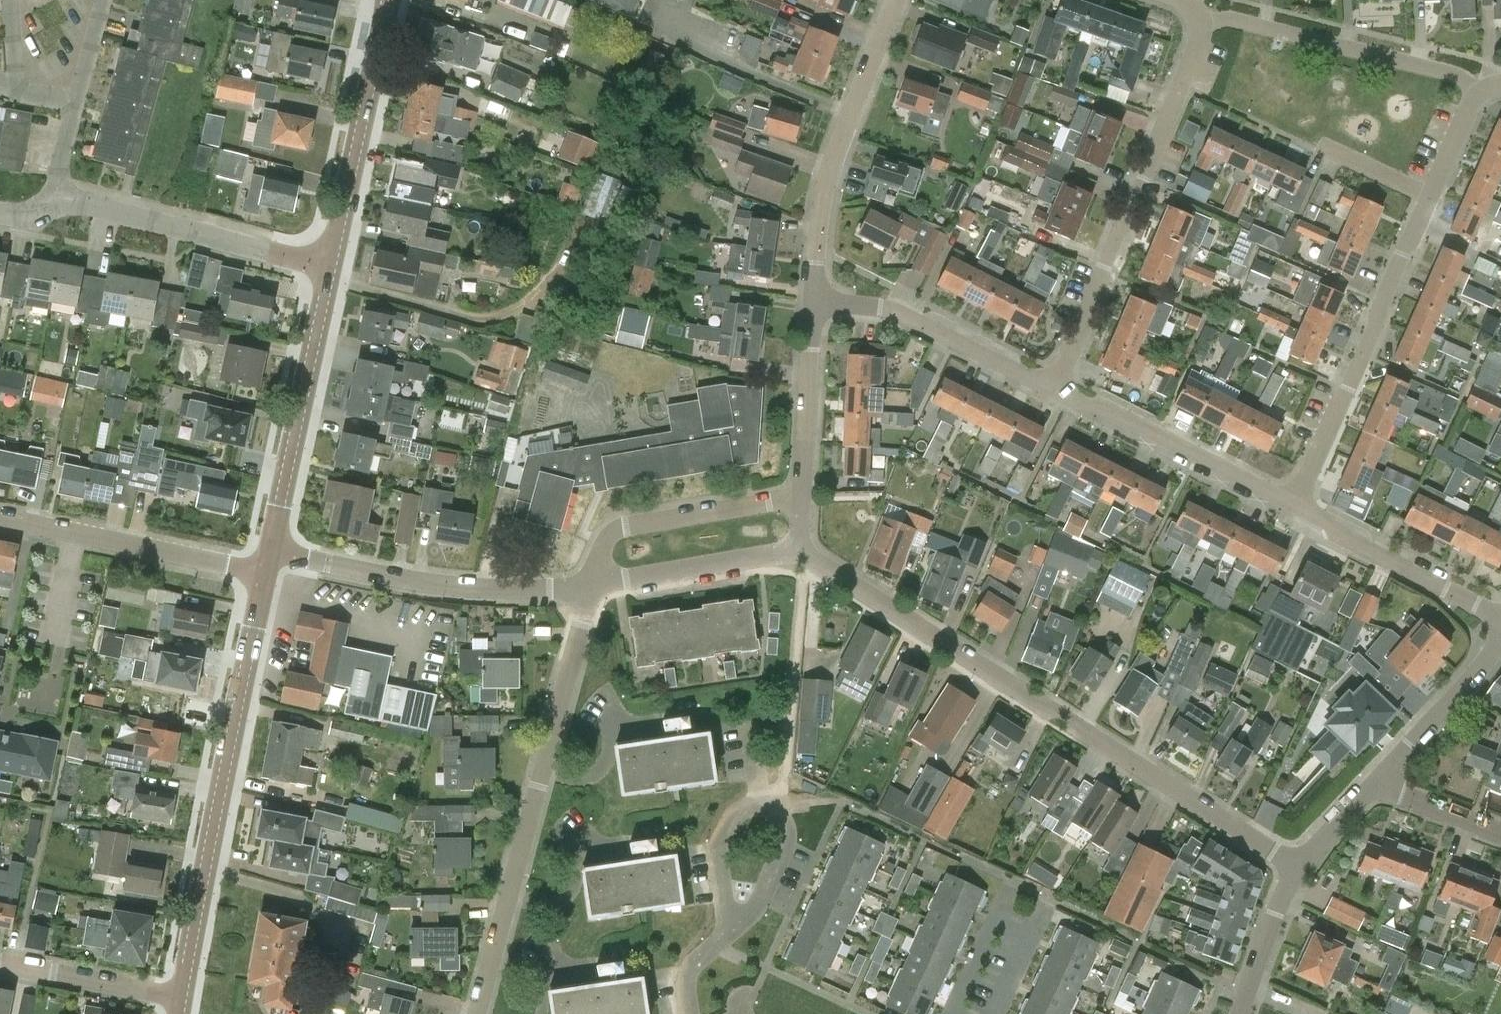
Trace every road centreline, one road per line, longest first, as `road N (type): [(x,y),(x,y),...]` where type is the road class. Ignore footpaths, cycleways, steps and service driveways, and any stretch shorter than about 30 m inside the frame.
road 1 (residential): [(1296,867),(806,551)]
road 2 (residential): [(478,1013),(592,584)]
road 3 (tertiary): [(181,997),(264,573)]
road 4 (residential): [(1053,390),(1199,32)]
road 5 (residential): [(1294,504),(1431,196)]
road 6 (residential): [(268,549),(426,583),(592,584)]
road 7 (residential): [(814,301),(833,167),(898,0)]
road 8 (residential): [(1477,91),(1461,77),(1225,19),(1199,32)]
road 9 (tertiary): [(268,549),(331,264)]
road 10 (residential): [(331,264),(56,197)]
road 11 (tertiary): [(331,264),(389,0)]
road 12 (residential): [(264,573),(0,518)]
road 13 (residential): [(1294,504),(1053,390)]
road 14 (residential): [(1053,390),(899,313),(814,301)]
road 15 (residential): [(592,584),(603,544),(622,527),(801,496)]
road 16 (residential): [(1500,615),(1344,540),(1294,504)]
road 17 (residential): [(592,584),(806,551)]
road 18 (residential): [(801,496),(814,301)]
road 19 (residential): [(1379,782),(1500,641)]
road 20 (residential): [(181,997),(0,963)]
road 21 (residential): [(1239,1013),(1296,867)]
road 22 (residential): [(758,805),(780,814),(780,849),(750,917),(732,931)]
road 23 (residential): [(77,105),(21,96),(12,0)]
road 24 (residential): [(732,931),(723,918),(716,847),(738,813),(758,805)]
road 25 (residential): [(952,1013),(1013,882)]
road 26 (residential): [(1500,832),(1379,782)]
road 27 (residential): [(1047,898),(996,1013)]
road 28 (residential): [(1431,196),(1315,150)]

